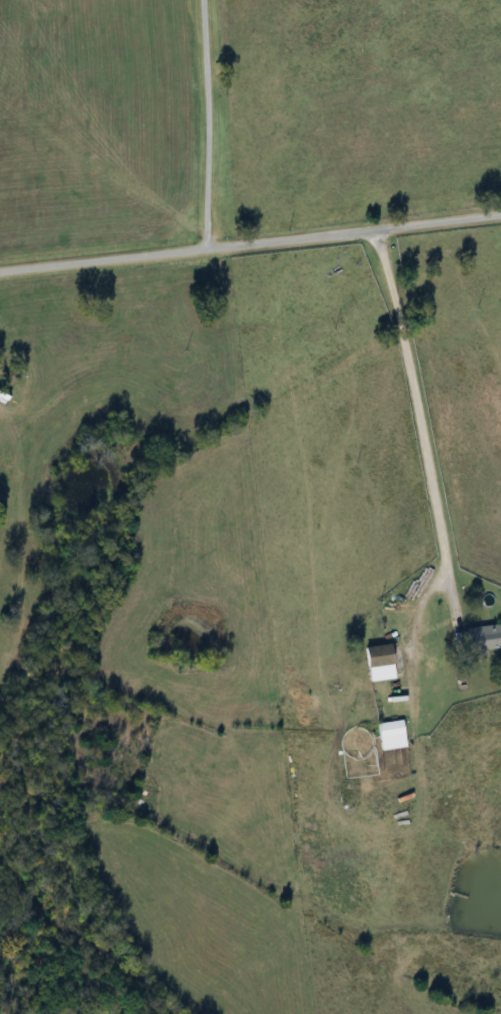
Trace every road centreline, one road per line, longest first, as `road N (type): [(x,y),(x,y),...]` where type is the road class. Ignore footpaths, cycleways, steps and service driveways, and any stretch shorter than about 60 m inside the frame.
road 1 (residential): [(0,272),(500,217)]

